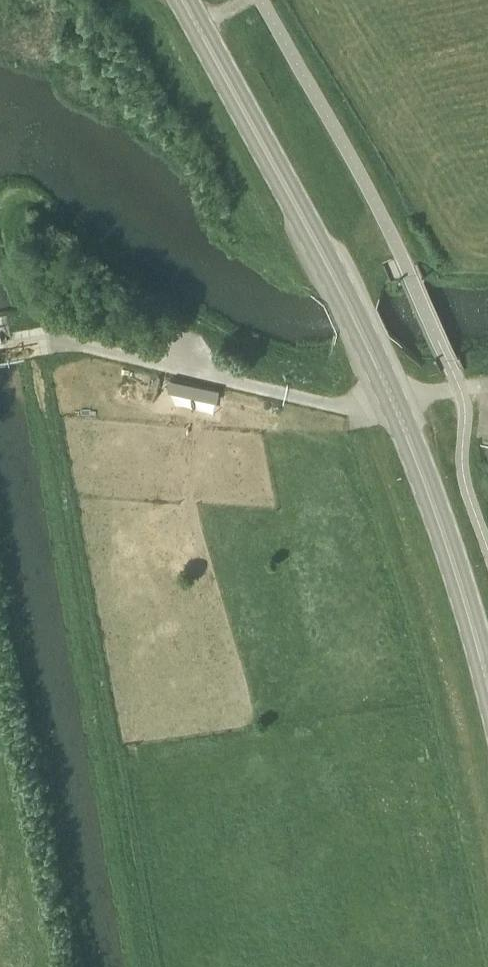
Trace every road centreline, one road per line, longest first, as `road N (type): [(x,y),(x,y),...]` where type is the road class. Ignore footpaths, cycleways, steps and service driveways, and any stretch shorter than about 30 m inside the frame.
road 1 (primary): [(487,686),(439,519),(395,407),(184,0)]
road 2 (track): [(147,966),(43,388),(56,343)]

